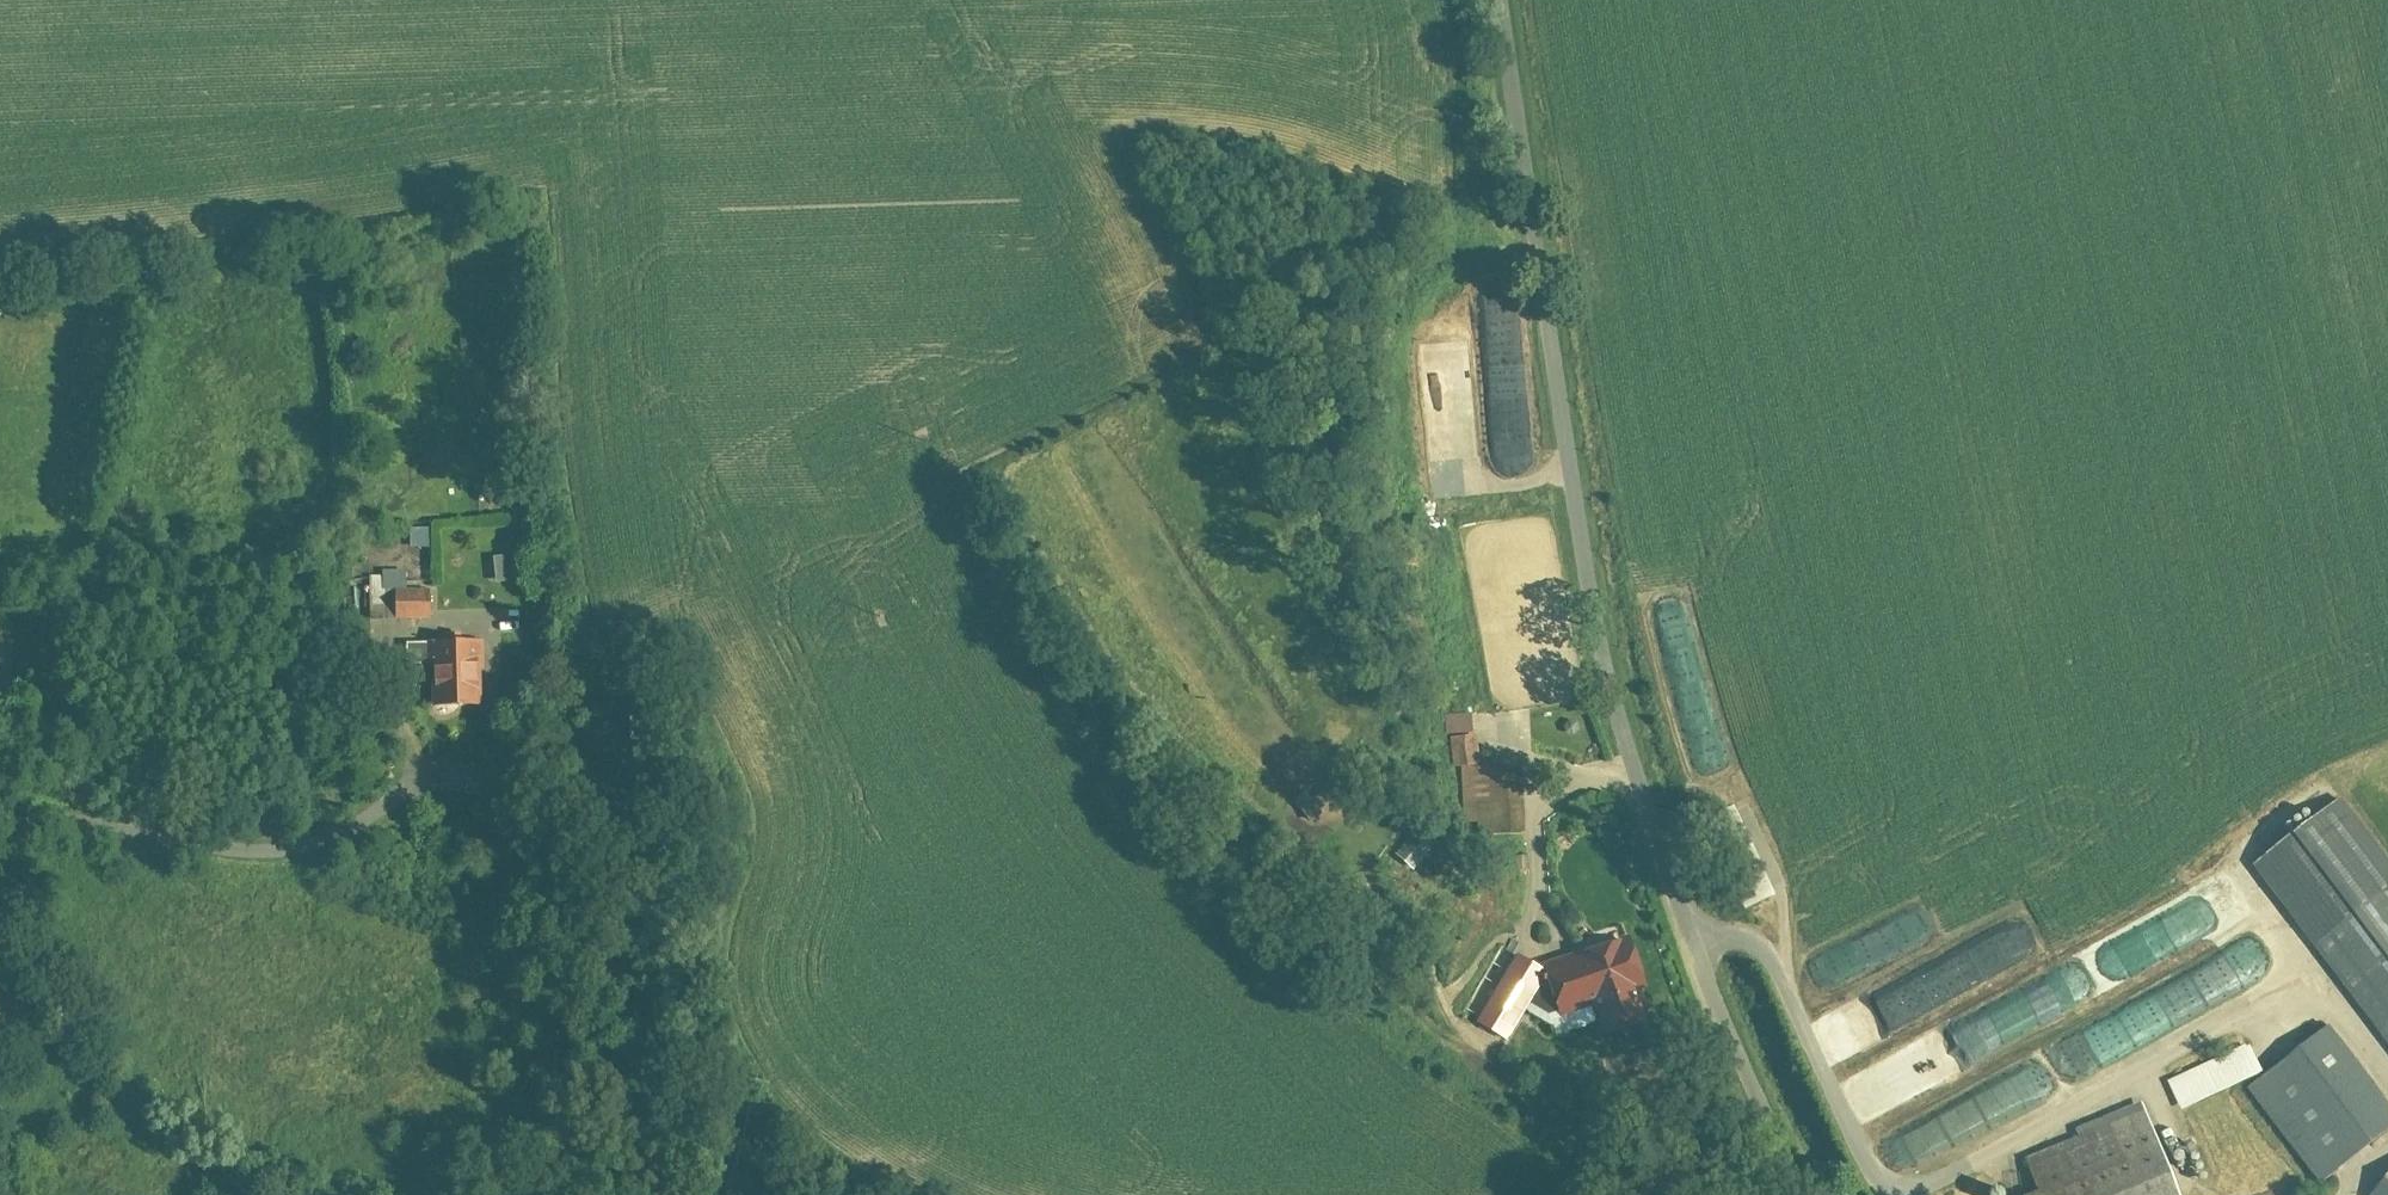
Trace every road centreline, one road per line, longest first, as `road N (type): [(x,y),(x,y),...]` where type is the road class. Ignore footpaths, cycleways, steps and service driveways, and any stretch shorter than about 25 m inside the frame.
road 1 (residential): [(1816,1194),(1697,948),(1634,763),(1591,579),(1501,0)]
road 2 (residential): [(0,817),(257,855),(328,842),(429,780),(456,774),(512,795),(540,813),(592,934),(695,1123),(769,1194)]

